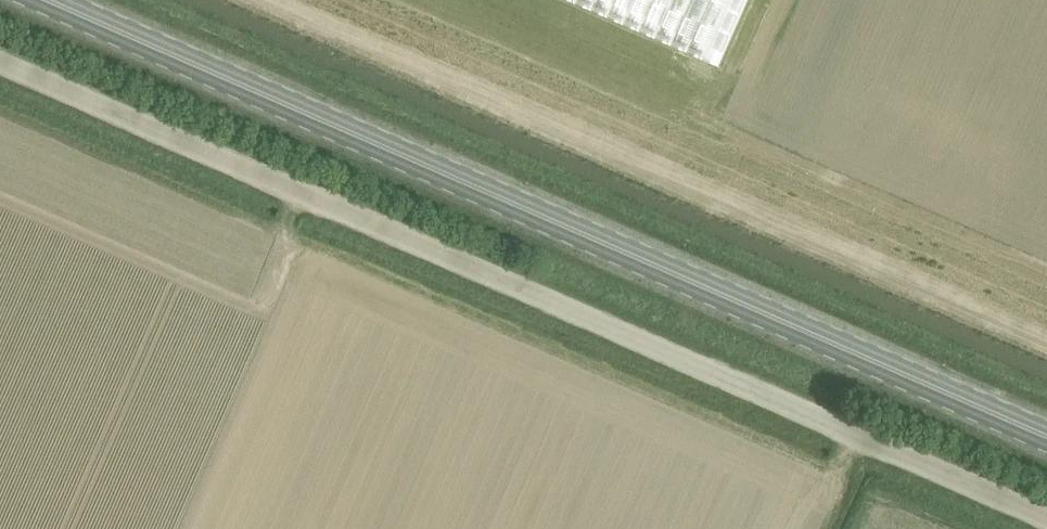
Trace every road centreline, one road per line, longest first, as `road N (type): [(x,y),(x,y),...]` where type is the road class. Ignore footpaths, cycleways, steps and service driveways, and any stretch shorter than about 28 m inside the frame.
road 1 (unclassified): [(1046,518),(0,62)]
road 2 (primary): [(1046,437),(46,0)]

